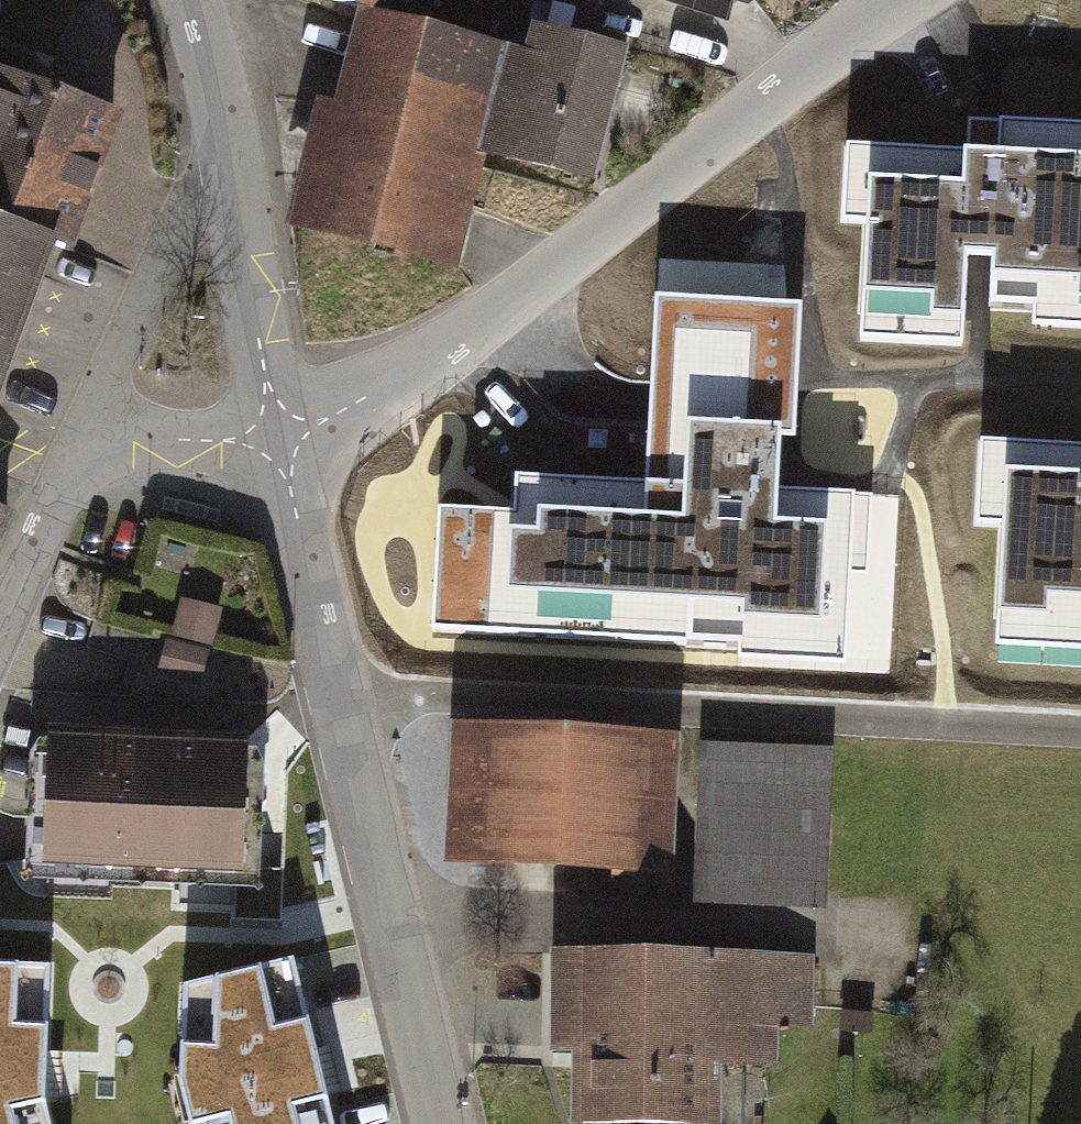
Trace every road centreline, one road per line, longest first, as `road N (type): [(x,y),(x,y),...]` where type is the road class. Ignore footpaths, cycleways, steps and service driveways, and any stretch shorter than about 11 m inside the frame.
road 1 (residential): [(898,0),(386,392),(277,441)]
road 2 (residential): [(436,1123),(277,441)]
road 3 (residential): [(228,150),(116,358),(85,431)]
road 4 (residential): [(277,441),(228,150)]
road 5 (residential): [(85,431),(0,619)]
road 6 (residential): [(277,441),(85,431)]
road 7 (residential): [(228,150),(190,0)]

